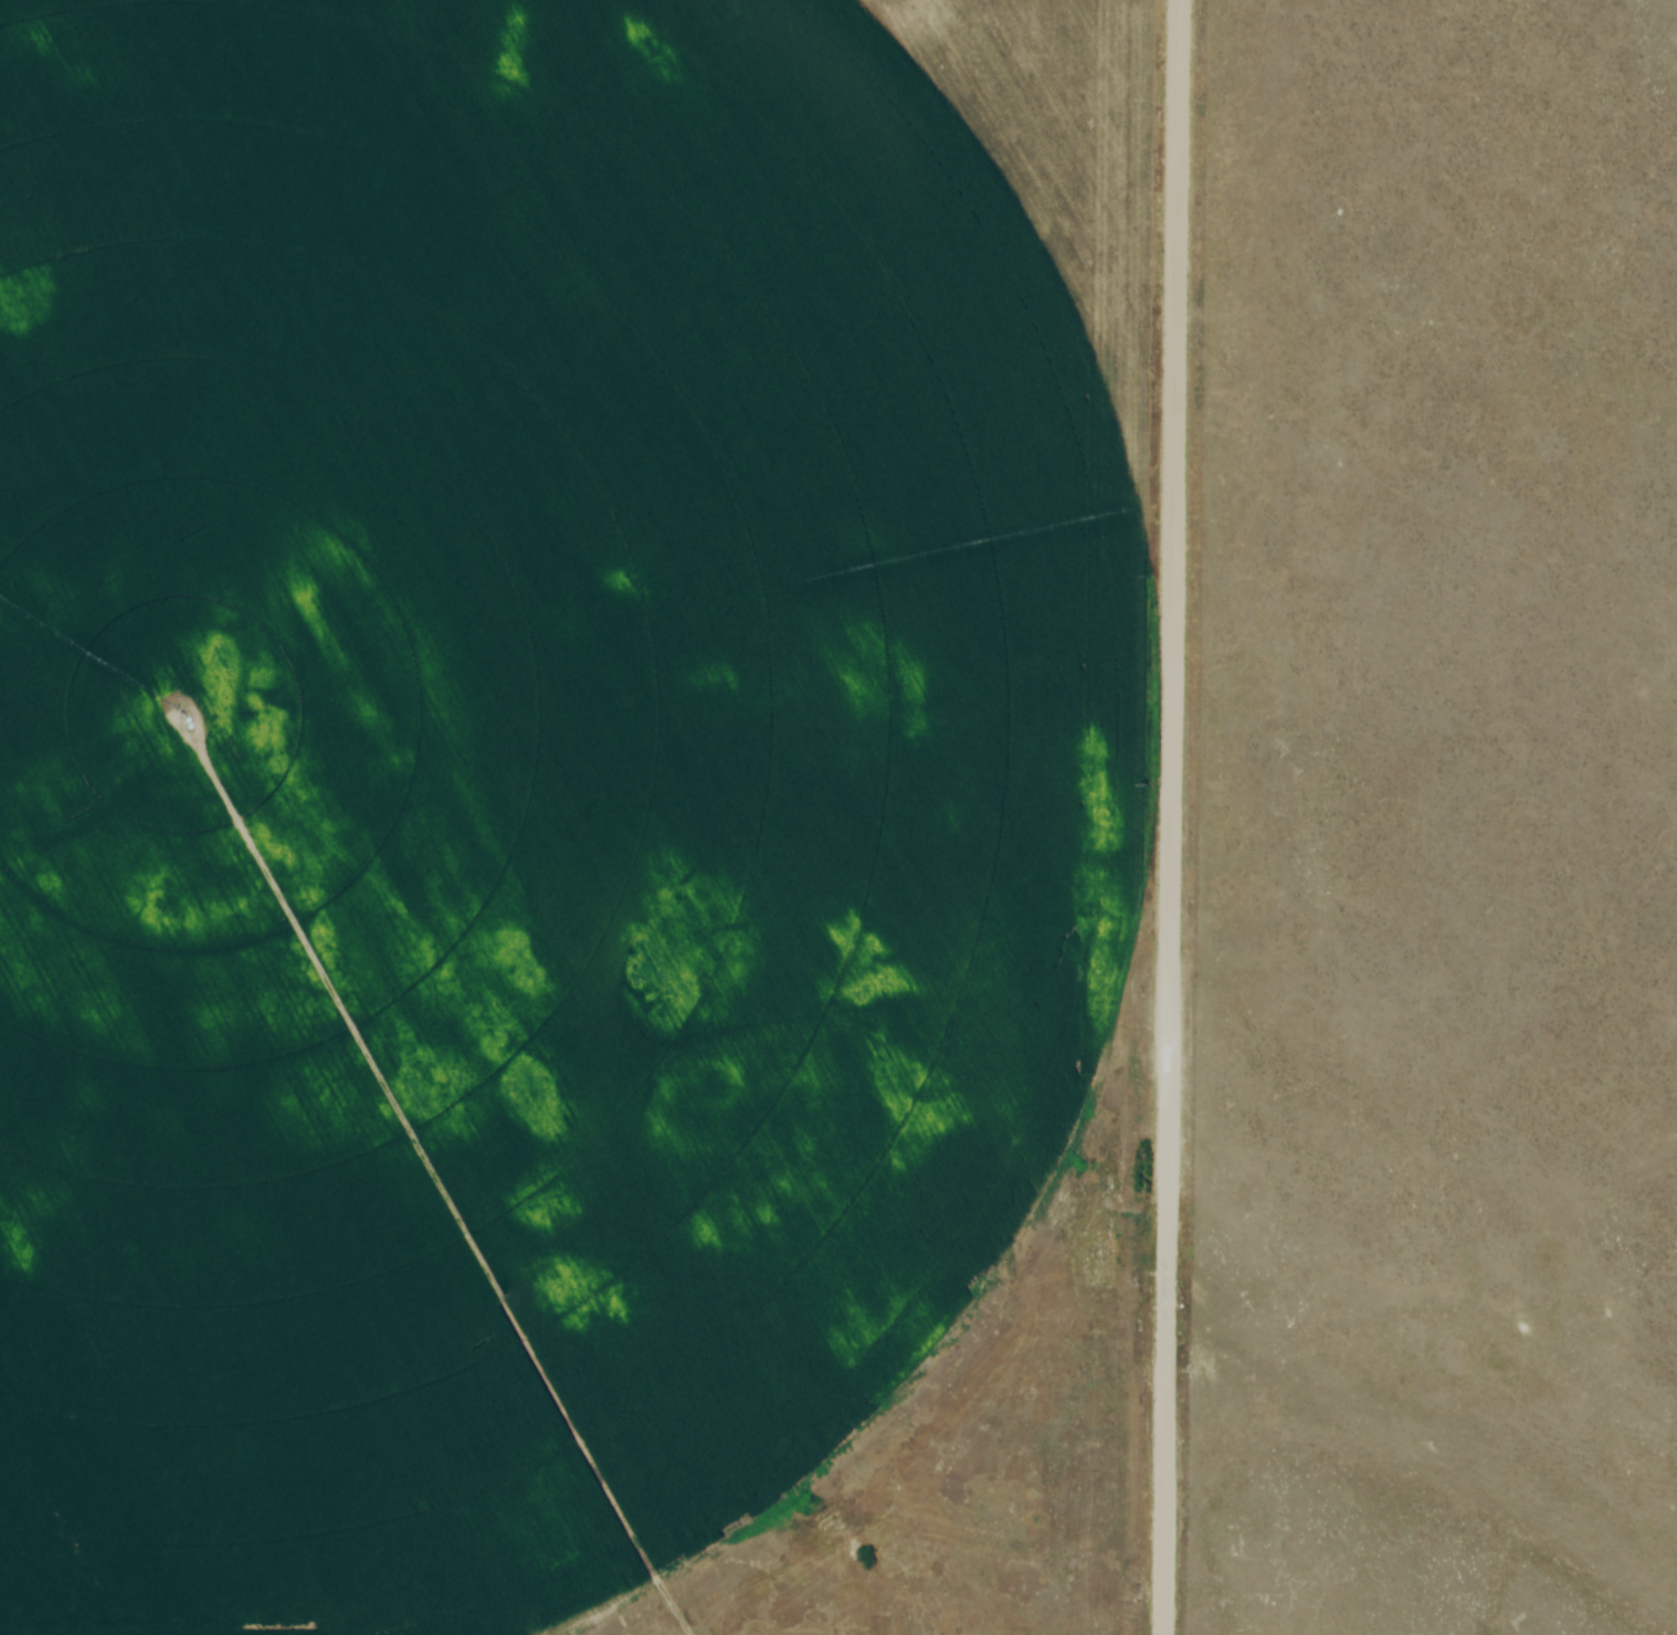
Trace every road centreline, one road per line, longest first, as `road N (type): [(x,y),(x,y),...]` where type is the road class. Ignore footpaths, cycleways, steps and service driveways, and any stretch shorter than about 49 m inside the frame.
road 1 (tertiary): [(1180,0),(1162,1634)]

